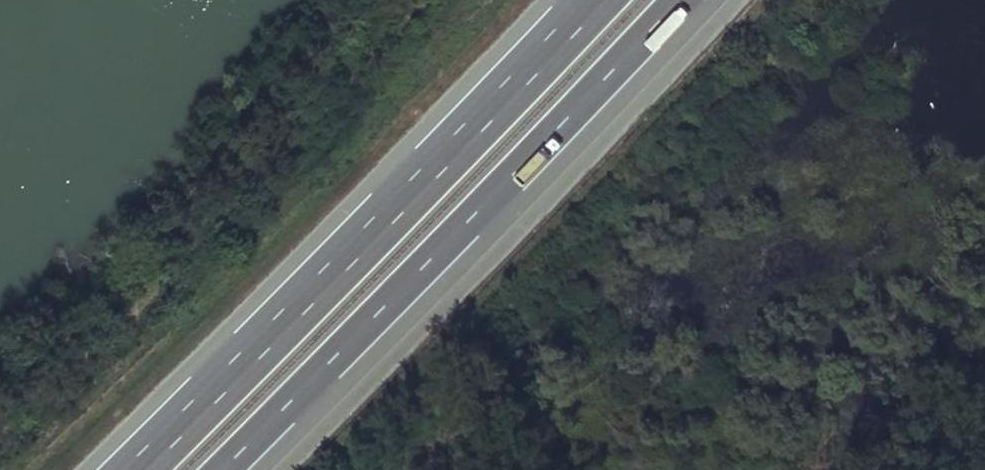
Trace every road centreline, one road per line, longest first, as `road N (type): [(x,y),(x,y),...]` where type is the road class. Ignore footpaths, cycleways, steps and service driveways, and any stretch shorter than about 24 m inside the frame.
road 1 (motorway): [(594,0),(135,469)]
road 2 (motorway): [(224,469),(678,0)]

